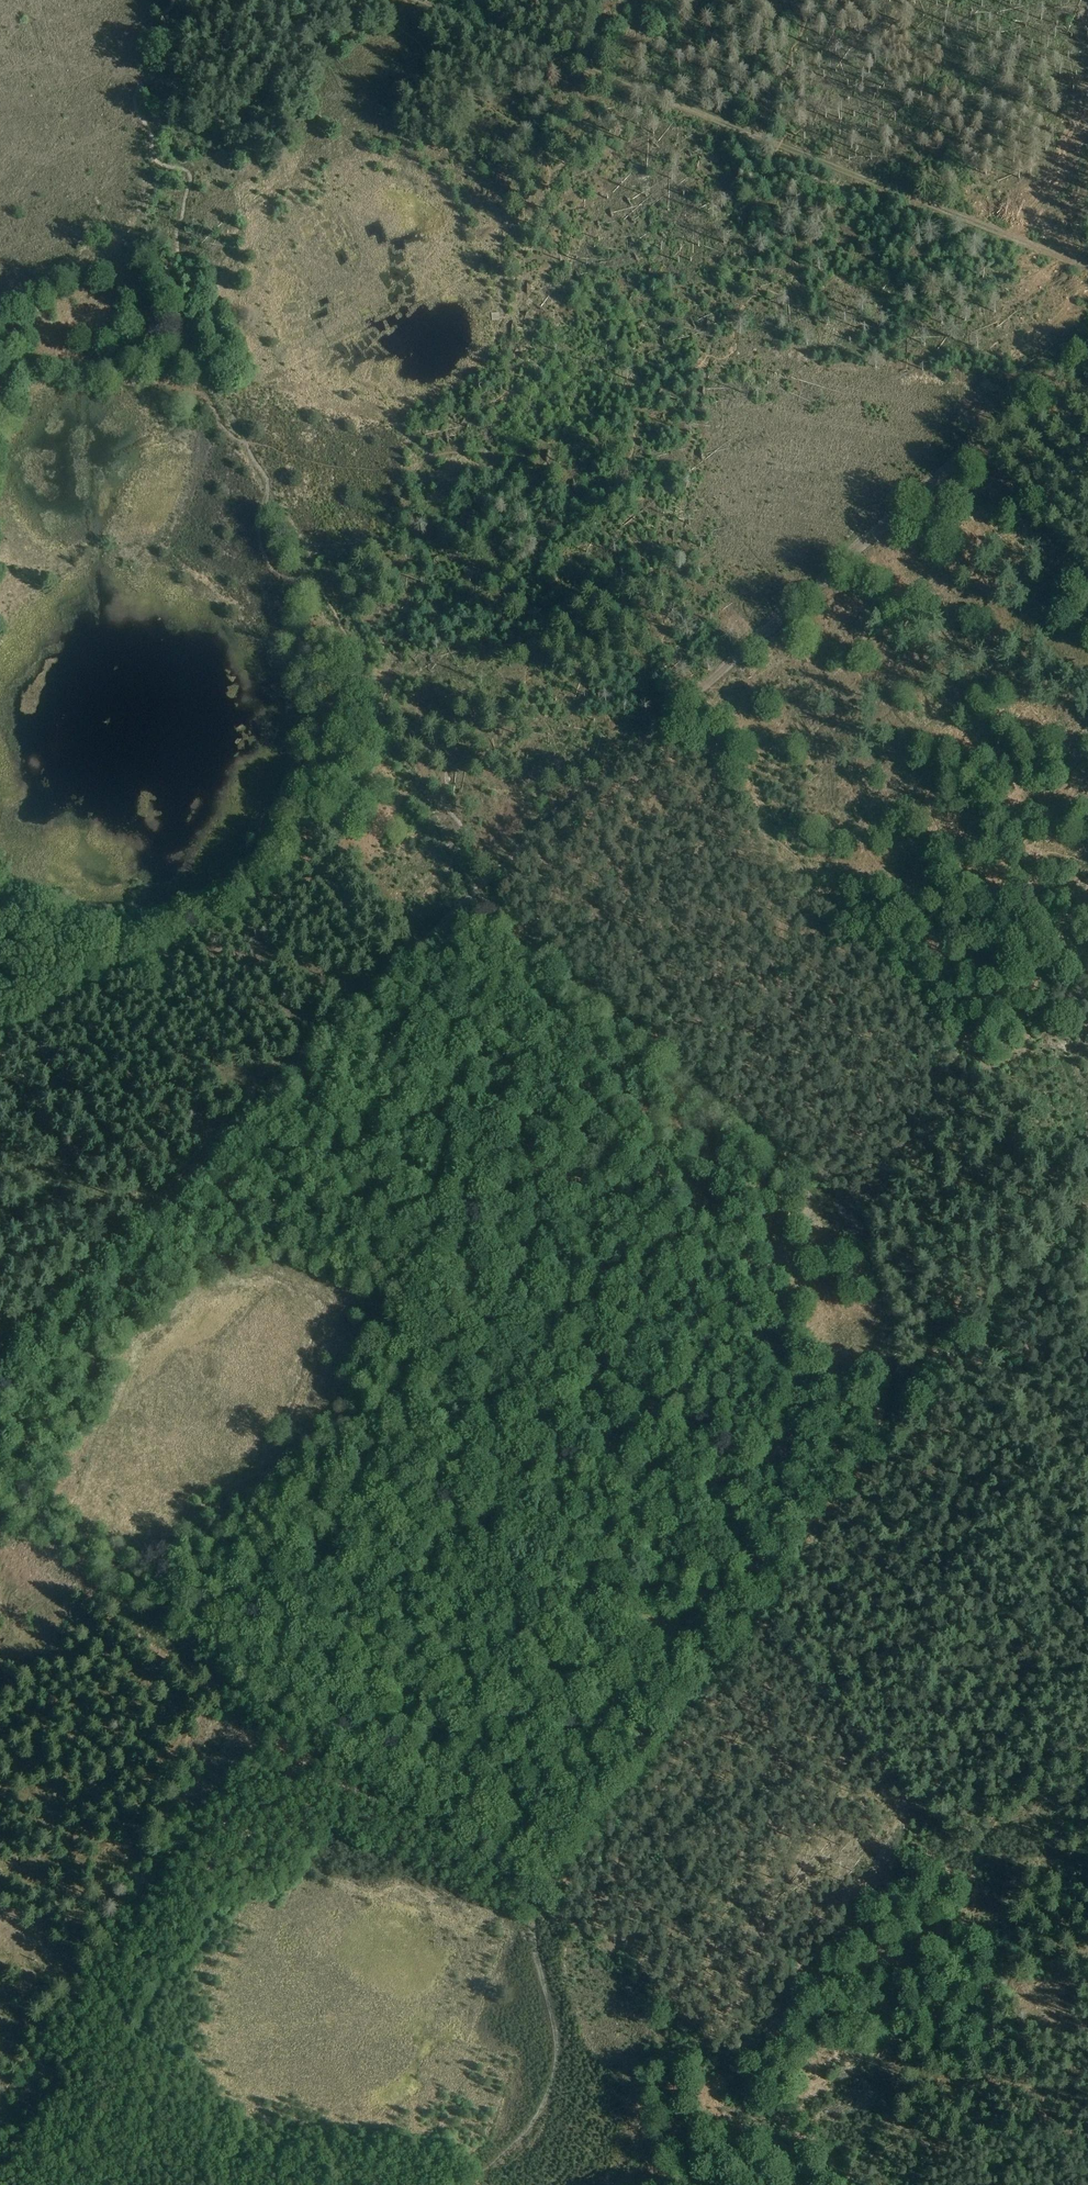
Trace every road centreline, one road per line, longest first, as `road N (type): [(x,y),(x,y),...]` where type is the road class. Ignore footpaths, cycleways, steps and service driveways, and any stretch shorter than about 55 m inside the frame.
road 1 (track): [(455,2184),(511,2152),(547,2106),(558,2051),(531,1925),(539,1900),(878,1446),(891,1370),(883,1300),(856,1228)]
road 2 (track): [(0,1529),(539,1900),(701,2043)]
road 3 (track): [(1087,250),(412,0)]
road 4 (track): [(472,898),(0,1350)]
road 5 (track): [(242,441),(472,898)]
road 6 (track): [(856,1228),(472,898)]
road 7 (track): [(722,676),(1087,352)]
road 8 (track): [(219,397),(136,233),(176,0)]
road 9 (track): [(472,898),(676,717)]
road 10 (track): [(1087,1452),(984,1328)]
road 11 (track): [(1050,1019),(1045,980),(1087,879)]

